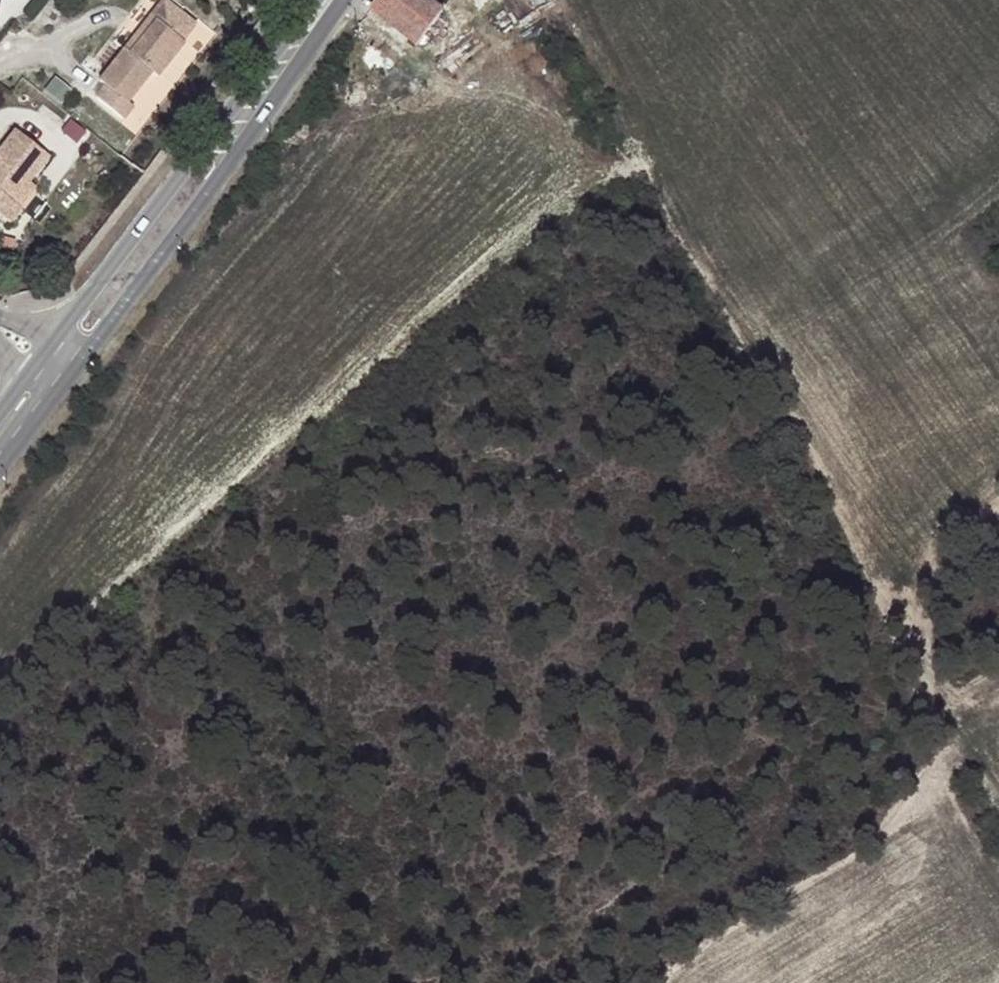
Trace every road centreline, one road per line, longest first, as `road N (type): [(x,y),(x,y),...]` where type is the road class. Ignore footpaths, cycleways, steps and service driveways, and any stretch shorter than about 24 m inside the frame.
road 1 (secondary): [(70,375),(340,0)]
road 2 (secondary): [(323,0),(43,355)]

